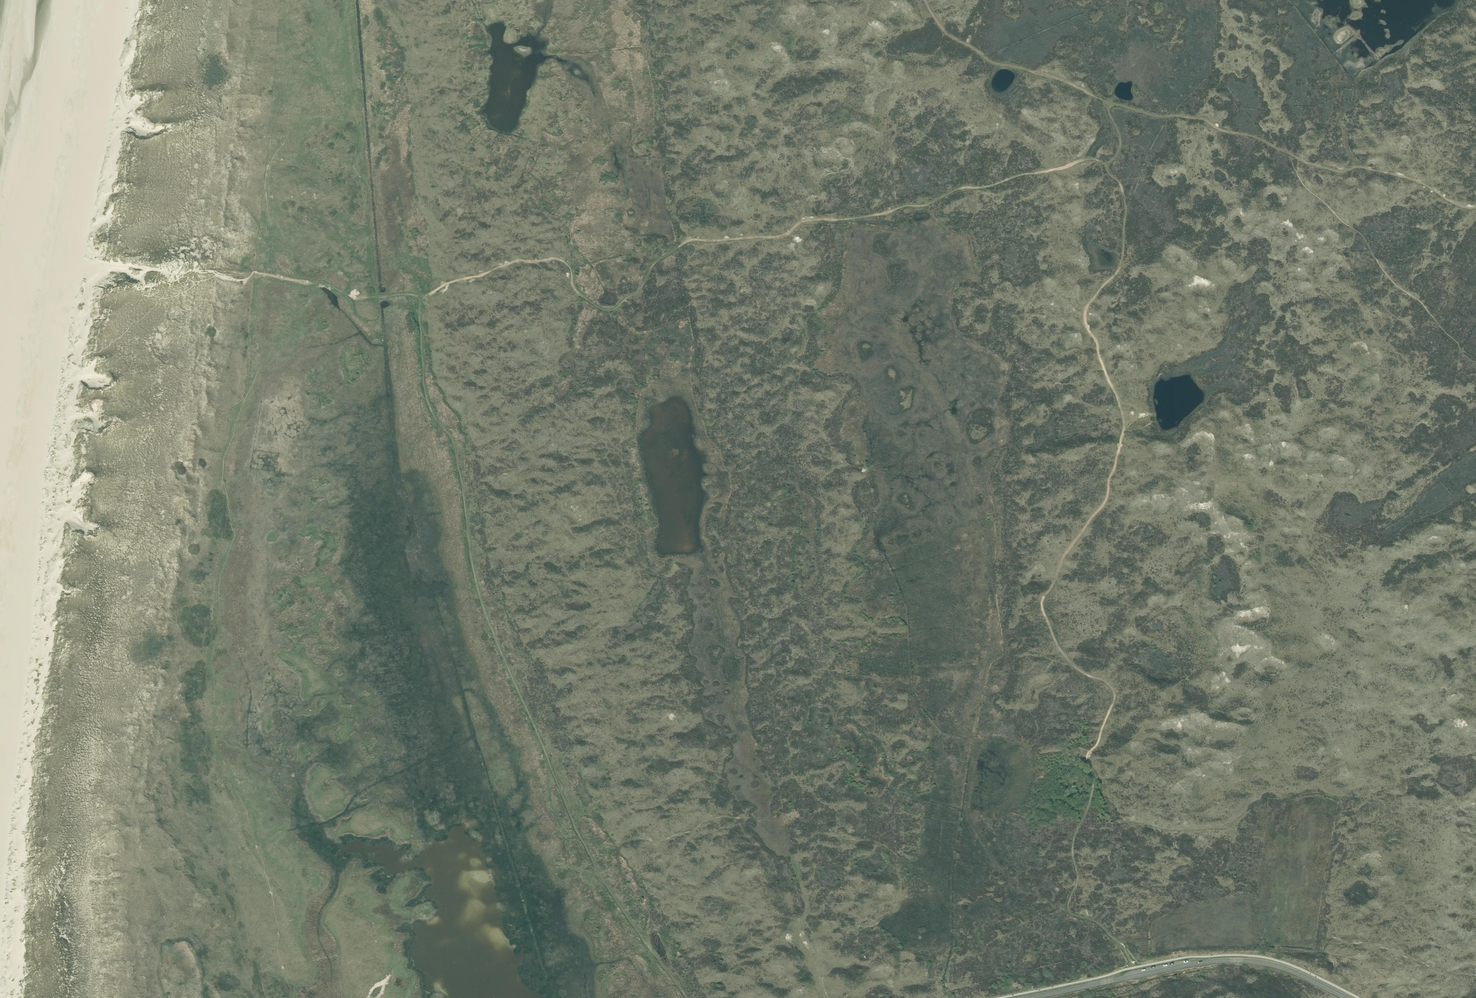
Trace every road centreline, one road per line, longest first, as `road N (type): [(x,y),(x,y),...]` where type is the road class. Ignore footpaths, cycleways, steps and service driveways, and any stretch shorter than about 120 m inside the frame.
road 1 (unclassified): [(1027,997),(1231,960),(1275,965),(1347,997)]
road 2 (track): [(76,261),(115,0)]

